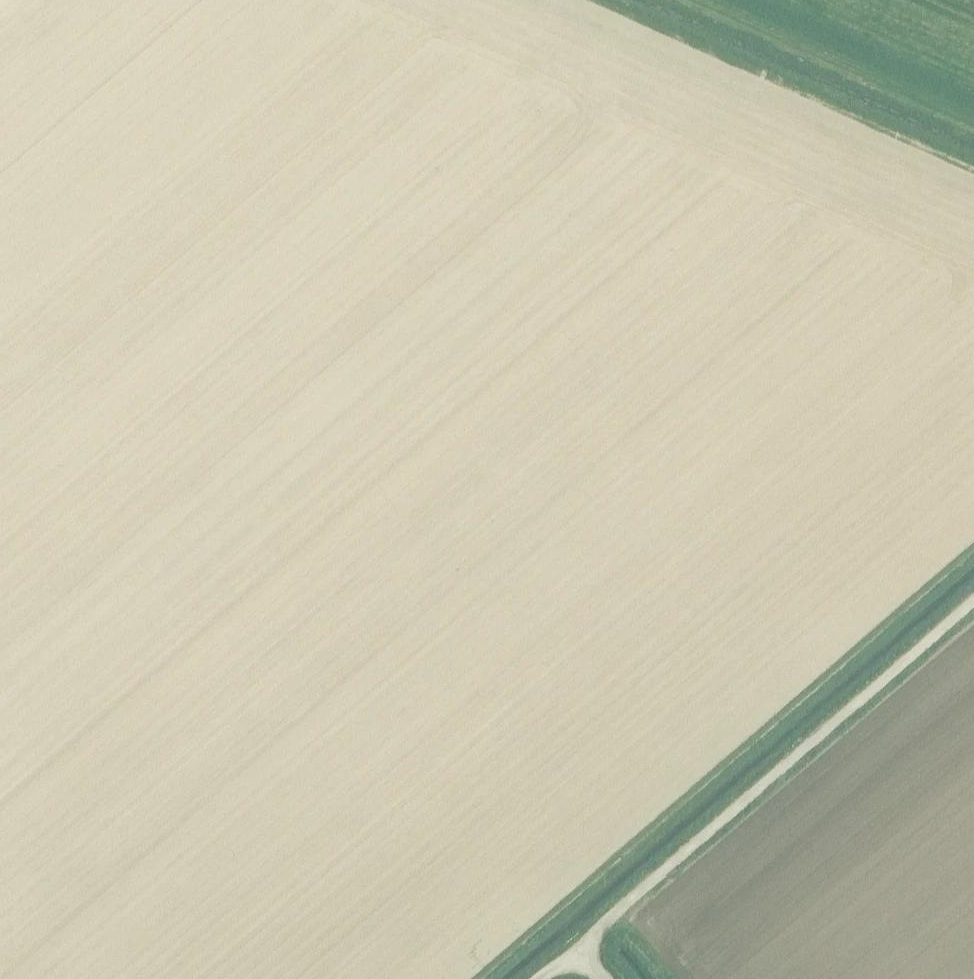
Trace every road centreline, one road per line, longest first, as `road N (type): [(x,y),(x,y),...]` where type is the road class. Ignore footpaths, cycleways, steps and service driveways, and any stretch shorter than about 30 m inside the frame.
road 1 (track): [(541,978),(973,603)]

